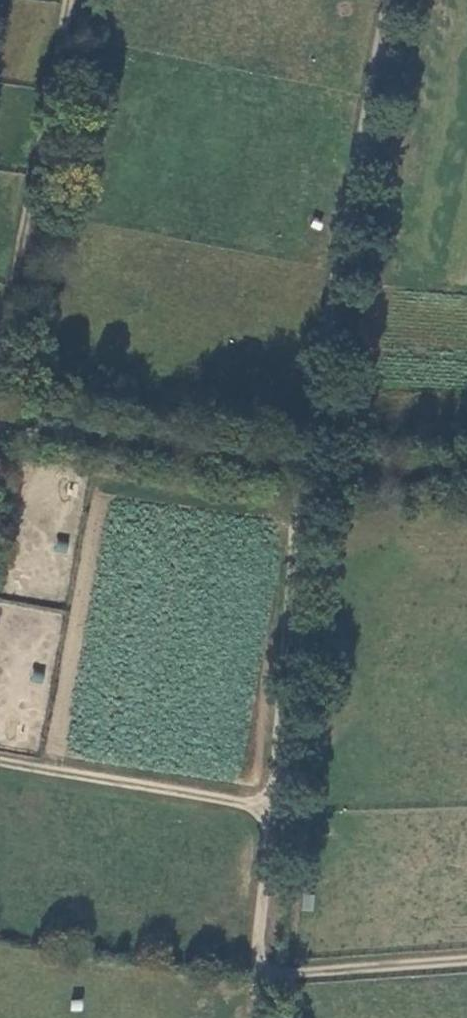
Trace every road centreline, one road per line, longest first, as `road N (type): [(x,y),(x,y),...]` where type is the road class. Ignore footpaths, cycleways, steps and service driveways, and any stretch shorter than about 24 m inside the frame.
road 1 (track): [(466,962),(288,976),(262,960),(255,937),(303,477),(391,0)]
road 2 (track): [(0,426),(303,477),(466,476)]
road 3 (track): [(0,345),(69,0)]
road 4 (track): [(0,762),(267,807)]

